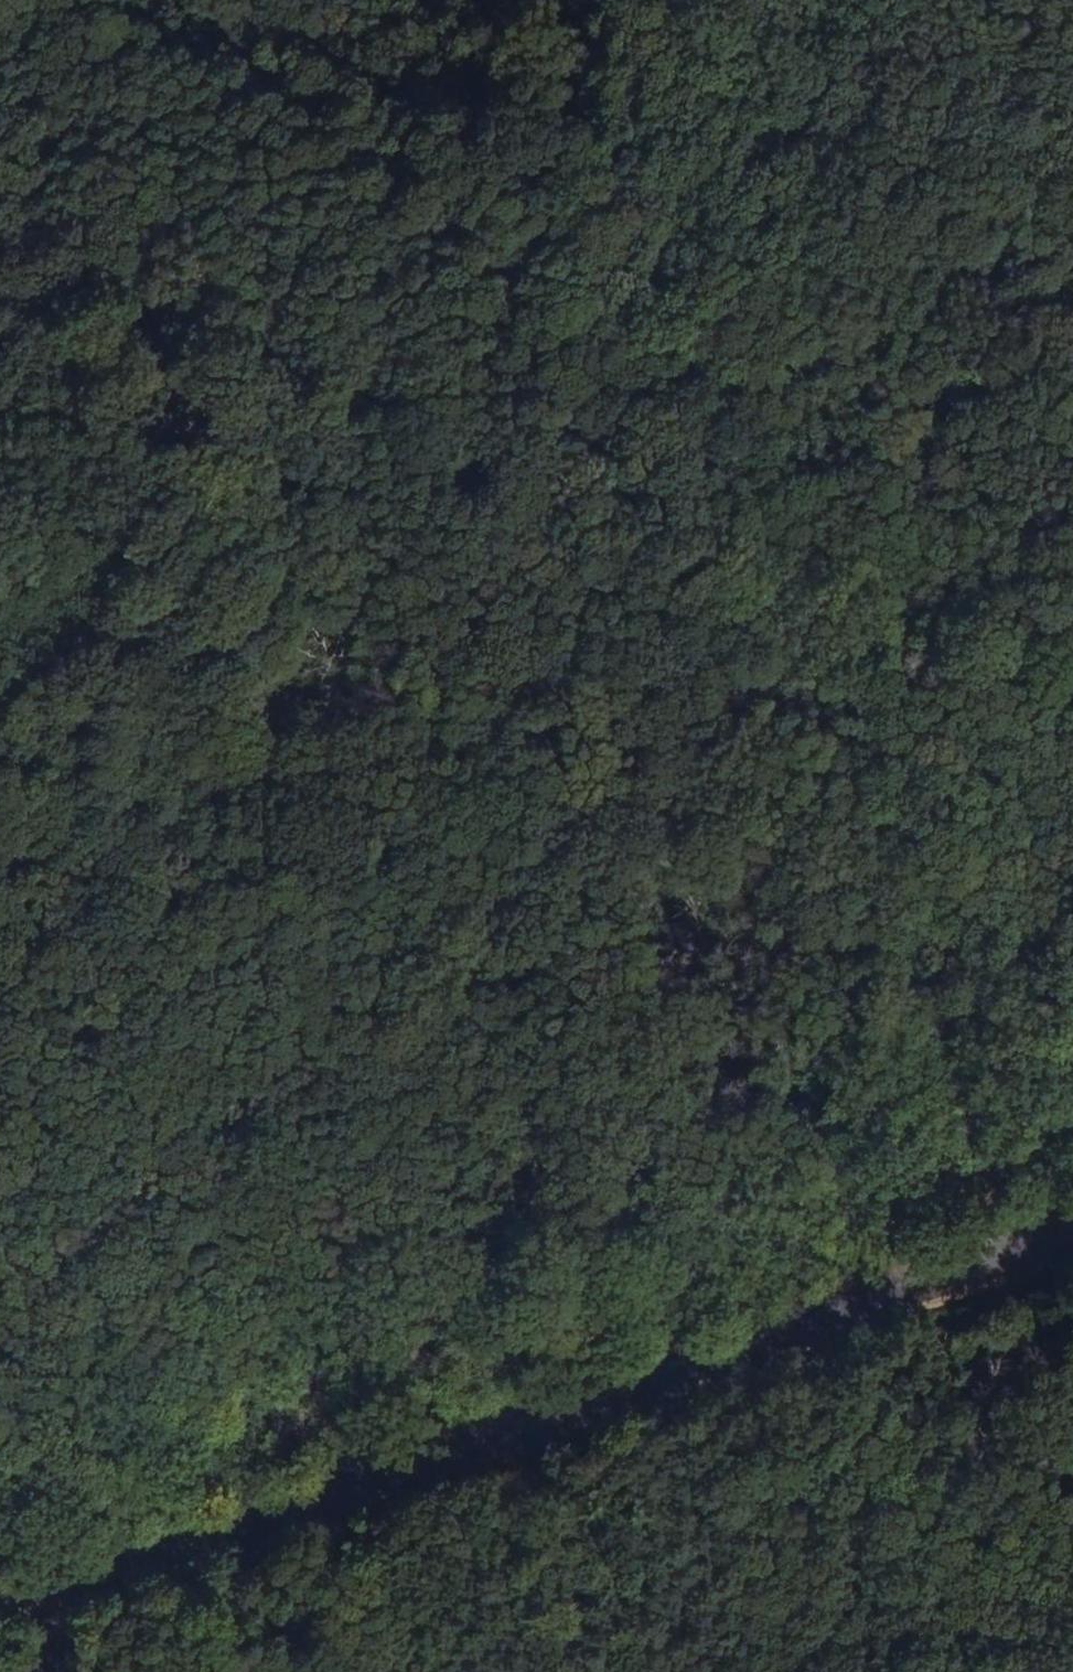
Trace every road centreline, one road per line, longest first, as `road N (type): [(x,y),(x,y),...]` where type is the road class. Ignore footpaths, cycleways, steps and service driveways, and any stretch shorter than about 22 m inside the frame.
road 1 (track): [(636,0),(640,116),(680,269),(1006,1260)]
road 2 (secondary): [(1072,1243),(0,1621)]
road 3 (track): [(100,291),(93,323),(107,356),(193,446),(203,509),(183,578),(0,702)]
road 4 (track): [(617,1671),(575,1419)]

